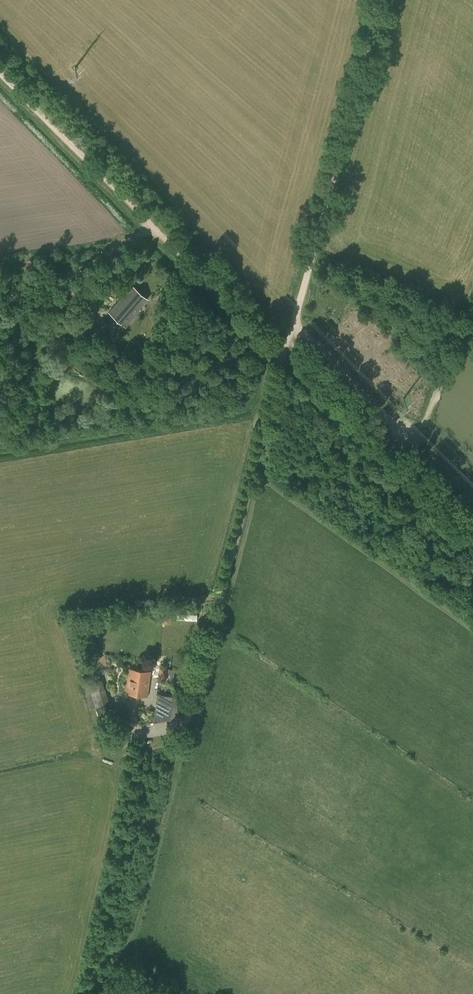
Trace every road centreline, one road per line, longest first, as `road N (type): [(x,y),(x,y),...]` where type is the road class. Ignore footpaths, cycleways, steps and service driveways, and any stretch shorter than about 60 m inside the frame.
road 1 (track): [(284,355),(0,72)]
road 2 (track): [(292,323),(383,413)]

